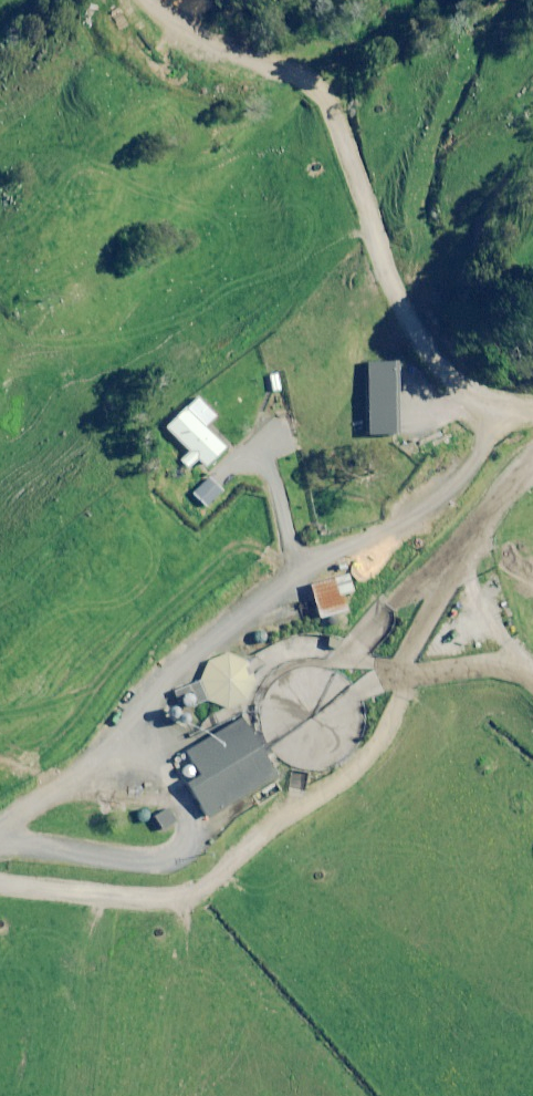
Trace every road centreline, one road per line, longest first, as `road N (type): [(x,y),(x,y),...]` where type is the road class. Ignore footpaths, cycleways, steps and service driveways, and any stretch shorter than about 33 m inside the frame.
road 1 (track): [(101,0),(100,14),(192,68),(314,62),(363,282),(445,476)]
road 2 (track): [(0,824),(107,732),(248,591),(445,476)]
road 3 (track): [(445,476),(481,621),(532,677)]

